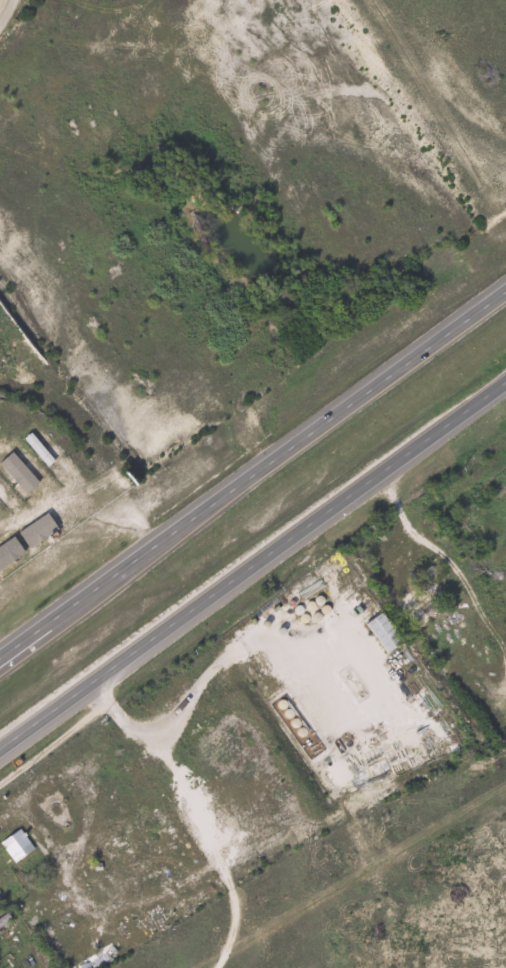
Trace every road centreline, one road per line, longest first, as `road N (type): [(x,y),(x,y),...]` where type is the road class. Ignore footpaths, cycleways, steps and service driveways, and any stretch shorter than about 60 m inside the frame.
road 1 (trunk): [(0,752),(505,384)]
road 2 (trunk): [(505,290),(0,658)]

